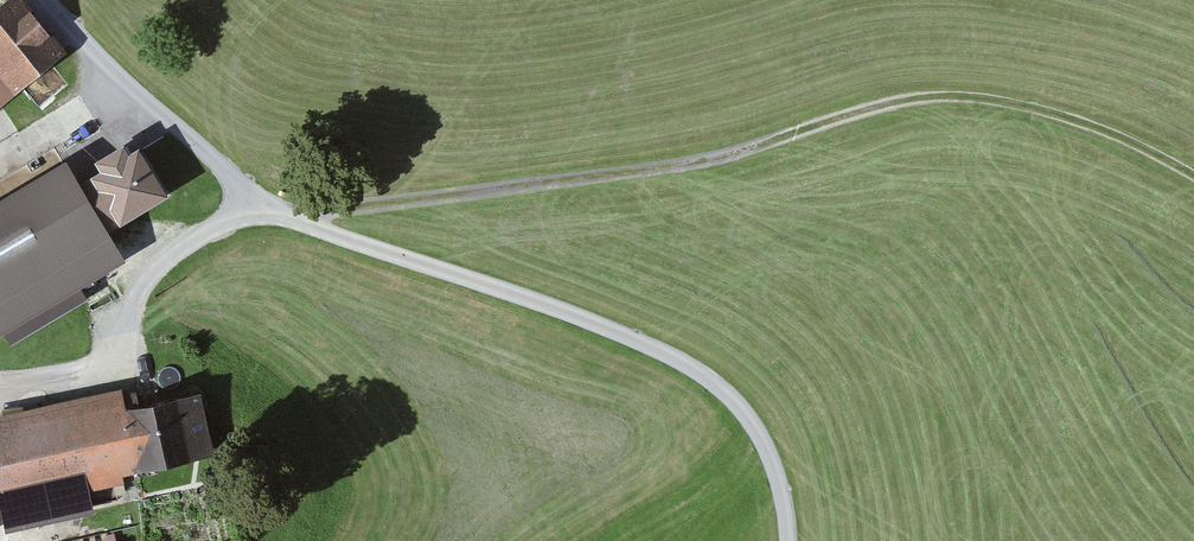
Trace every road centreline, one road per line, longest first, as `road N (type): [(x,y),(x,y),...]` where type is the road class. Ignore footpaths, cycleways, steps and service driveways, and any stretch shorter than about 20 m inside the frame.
road 1 (unclassified): [(788,540),(768,449),(731,393),(661,349),(310,227),(239,187),(53,0)]
road 2 (track): [(1193,174),(1060,114),(985,98),(906,99),(687,166),(316,212),(310,227)]
road 3 (track): [(0,385),(110,365),(153,270),(243,211),(253,195)]

